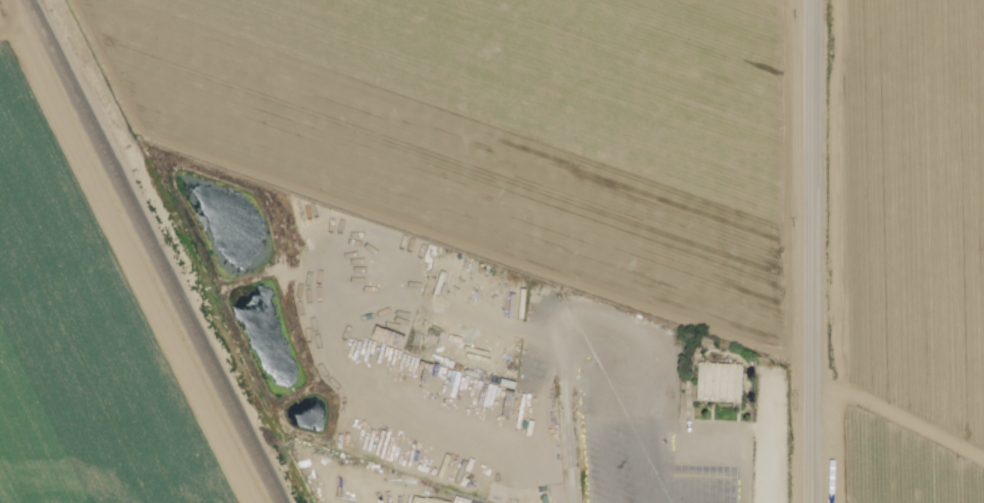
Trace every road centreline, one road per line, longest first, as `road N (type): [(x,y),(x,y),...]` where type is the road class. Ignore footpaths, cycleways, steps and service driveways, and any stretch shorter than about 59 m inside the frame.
road 1 (primary): [(812,502),(809,0)]

